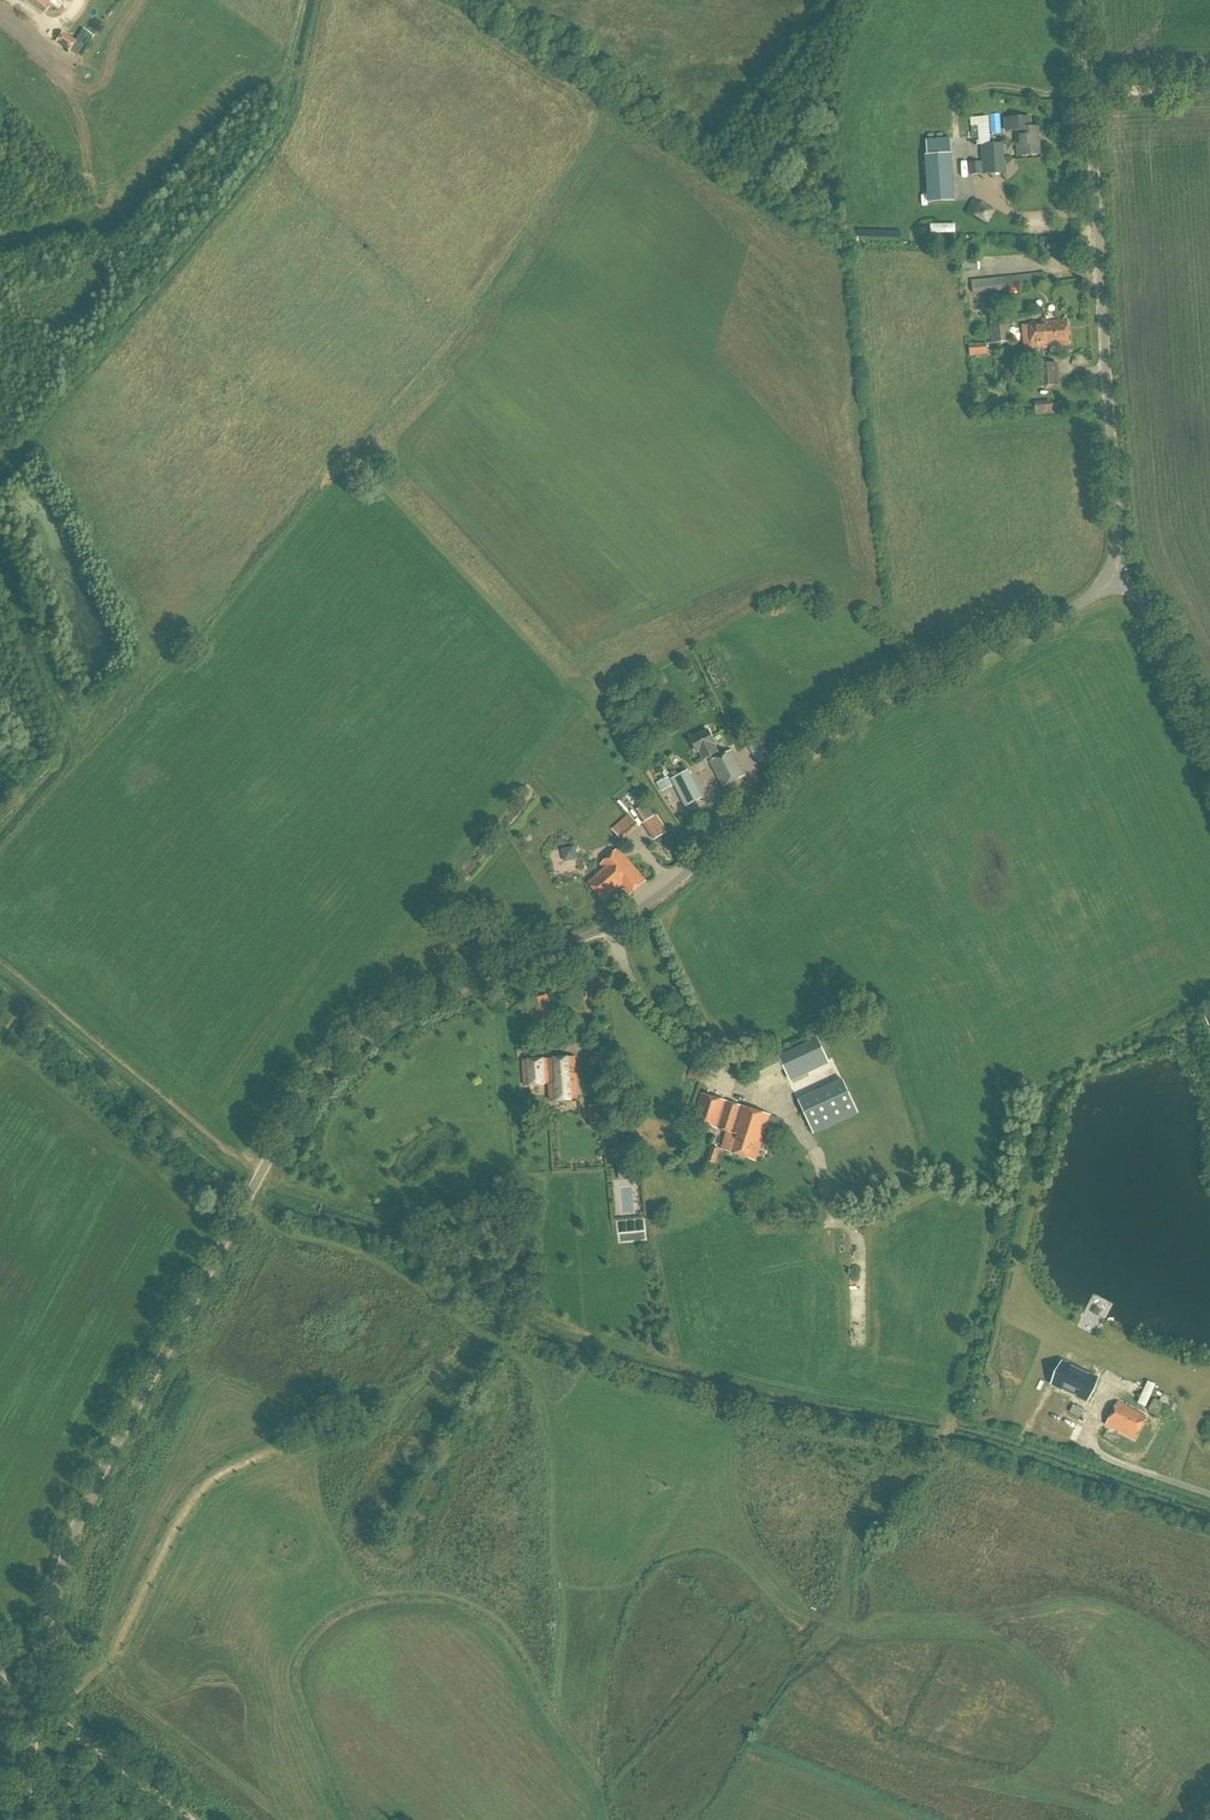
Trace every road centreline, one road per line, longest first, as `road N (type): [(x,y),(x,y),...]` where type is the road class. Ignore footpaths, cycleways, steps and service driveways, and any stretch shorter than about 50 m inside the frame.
road 1 (unclassified): [(37,1704),(55,1591),(83,1507),(296,1107),(326,1067),(396,1012),(637,911),(856,714),(1083,602),(1114,572)]
road 2 (unclassified): [(1114,572),(1084,0)]
road 3 (track): [(193,1819),(37,1704)]
road 4 (unclassified): [(1209,733),(1147,608),(1114,572)]
road 5 (track): [(1088,90),(1209,88)]

